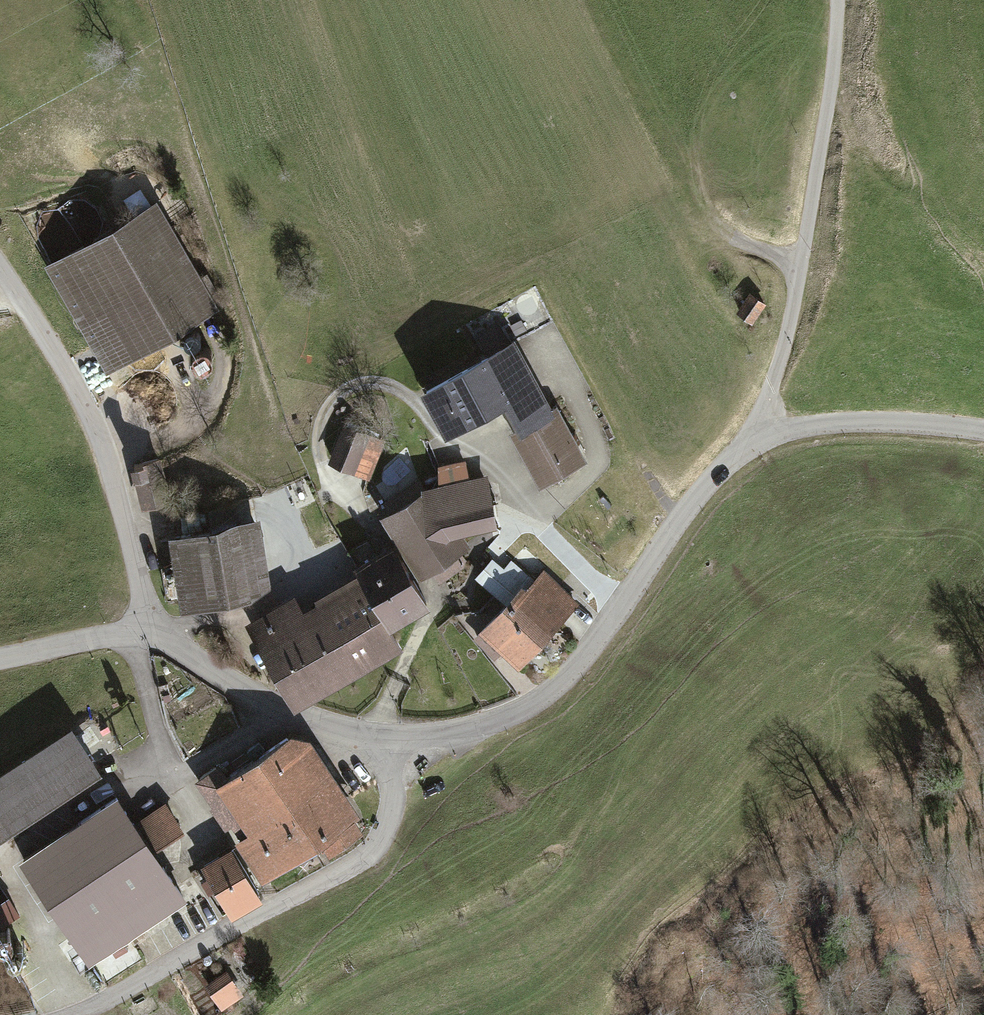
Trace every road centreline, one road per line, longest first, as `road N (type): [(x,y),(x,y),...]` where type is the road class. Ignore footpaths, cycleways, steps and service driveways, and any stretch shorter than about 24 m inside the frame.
road 1 (track): [(631,607),(565,561),(496,464),(439,449),(405,398),(354,392),(331,409),(317,457),(334,487),(399,545),(436,604),(383,720),(383,746)]
road 2 (unclassified): [(983,436),(931,426),(767,433),(728,467),(574,682),(520,723),(383,746)]
road 3 (unclassified): [(383,746),(395,811),(377,860),(87,1014)]
road 4 (track): [(835,0),(832,79),(767,433)]
road 5 (unclassified): [(0,268),(93,418),(151,633)]
road 6 (unclassified): [(383,746),(231,693),(151,633)]
road 7 (unclassified): [(151,633),(0,661)]

